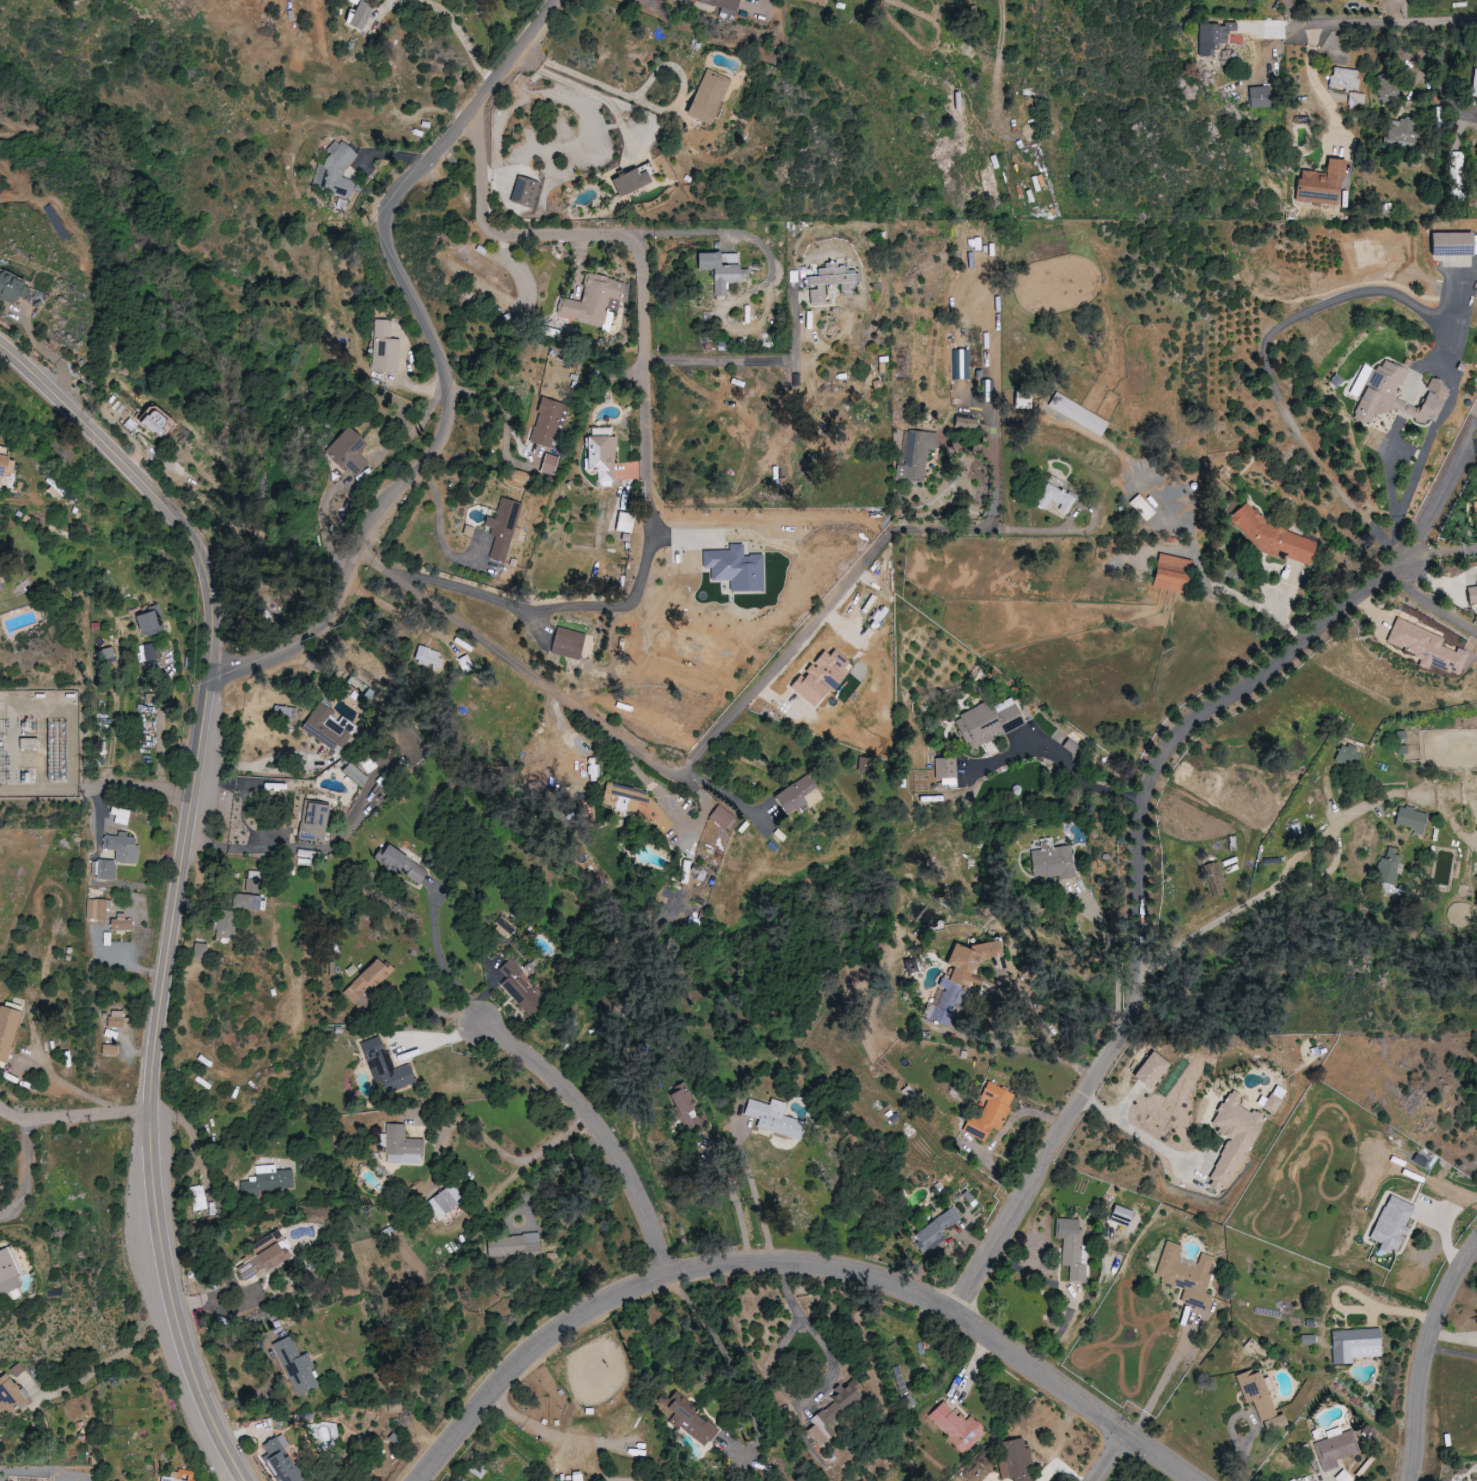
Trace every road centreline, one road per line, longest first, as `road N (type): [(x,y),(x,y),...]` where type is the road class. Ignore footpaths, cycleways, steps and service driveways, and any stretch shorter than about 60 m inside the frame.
road 1 (tertiary): [(0,347),(181,525),(210,585),(214,636),(152,1107),(153,1203),(166,1296),(195,1383),(245,1480)]
road 2 (residential): [(1402,559),(1254,685),(1183,727),(1146,771),(1126,835),(1140,998),(958,1306)]
road 3 (residential): [(420,1480),(490,1397),(574,1332),(668,1287),(780,1262),(885,1275),(978,1315),(1195,1480)]
road 4 (residential): [(562,0),(402,190),(387,224),(396,260),(450,362),(456,401),(446,437),(322,624),(300,644),(206,680)]
road 5 (residential): [(363,554),(668,771),(689,767),(770,681),(864,556),(897,530),(996,531)]
road 6 (residential): [(476,1025),(588,1123),(619,1171),(668,1287)]
road 7 (residential): [(1476,1239),(1450,1279),(1429,1335),(1408,1480)]
road 8 (residential): [(1308,22),(1476,22)]

